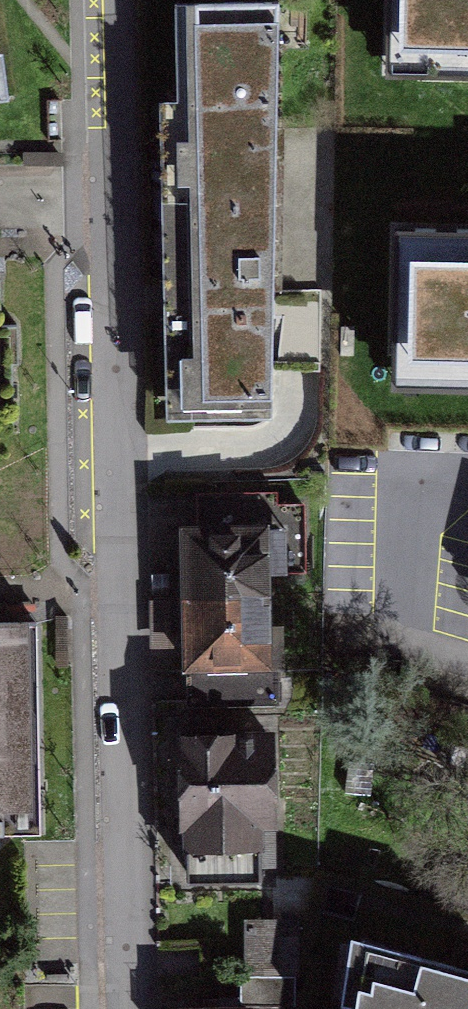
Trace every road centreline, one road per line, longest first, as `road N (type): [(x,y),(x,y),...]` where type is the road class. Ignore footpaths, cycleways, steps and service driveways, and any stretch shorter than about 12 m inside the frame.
road 1 (residential): [(129,1008),(111,0)]

